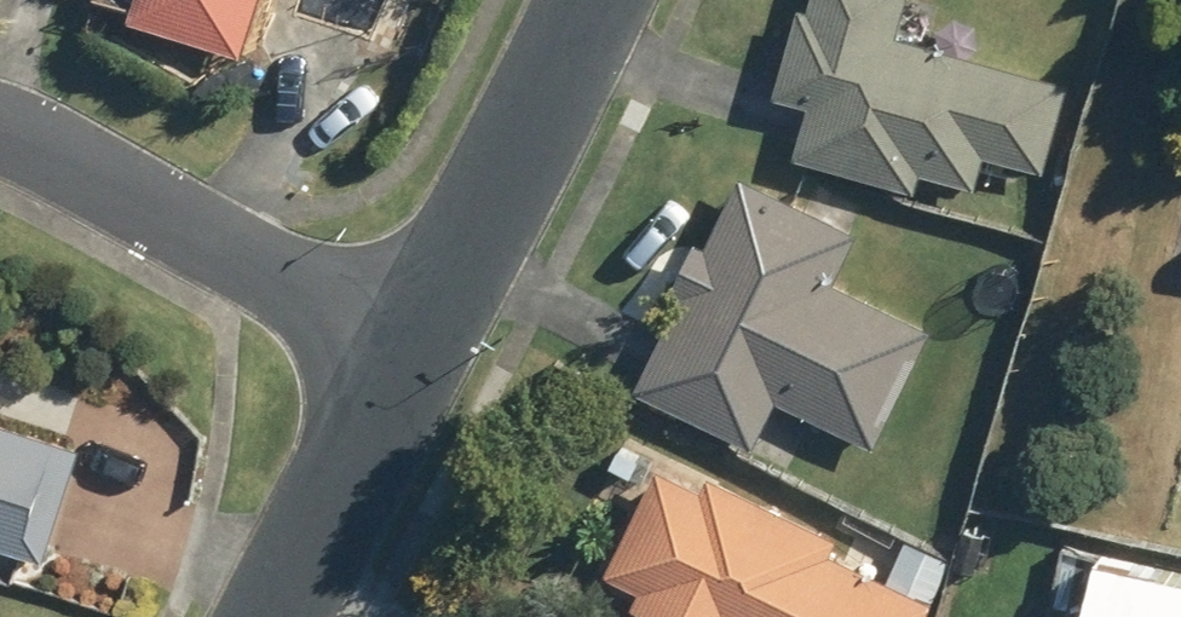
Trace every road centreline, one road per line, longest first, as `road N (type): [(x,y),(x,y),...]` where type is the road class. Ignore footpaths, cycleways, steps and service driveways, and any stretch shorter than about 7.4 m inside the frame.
road 1 (residential): [(0,134),(31,140),(401,339)]
road 2 (residential): [(588,0),(401,339)]
road 3 (residential): [(401,339),(254,616)]

